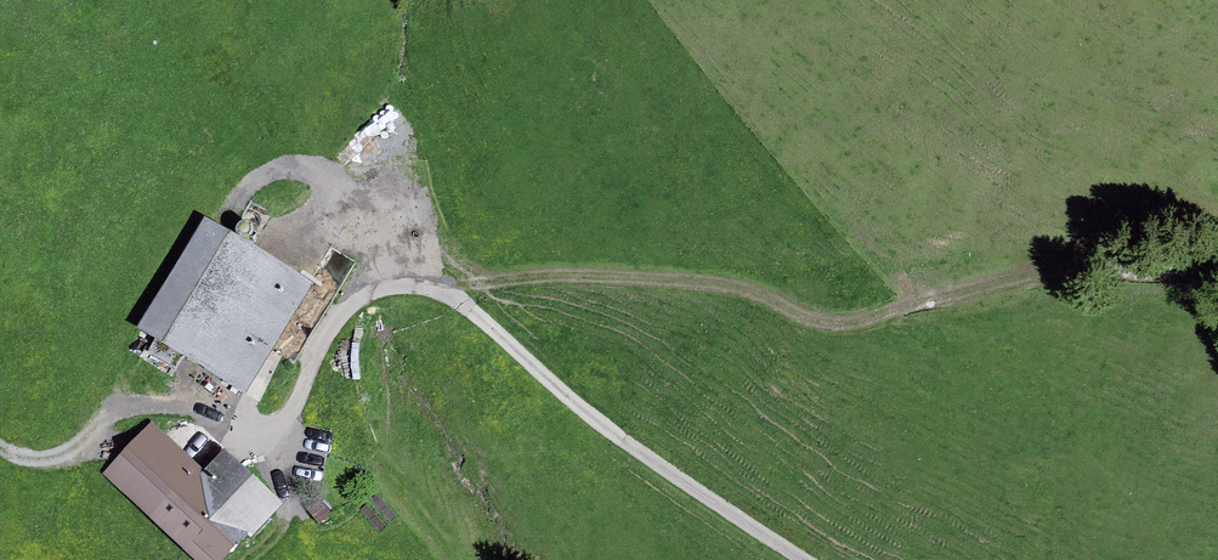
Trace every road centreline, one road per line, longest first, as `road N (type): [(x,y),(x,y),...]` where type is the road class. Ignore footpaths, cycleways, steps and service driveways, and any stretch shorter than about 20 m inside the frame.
road 1 (track): [(443,279),(735,287),(830,323),(1053,269),(1194,272)]
road 2 (track): [(809,559),(615,431),(443,279)]
road 3 (track): [(295,407),(263,428),(198,410),(144,409),(102,420),(67,456),(28,454),(0,442)]
road 4 (track): [(443,279),(374,287),(336,313),(295,407)]

